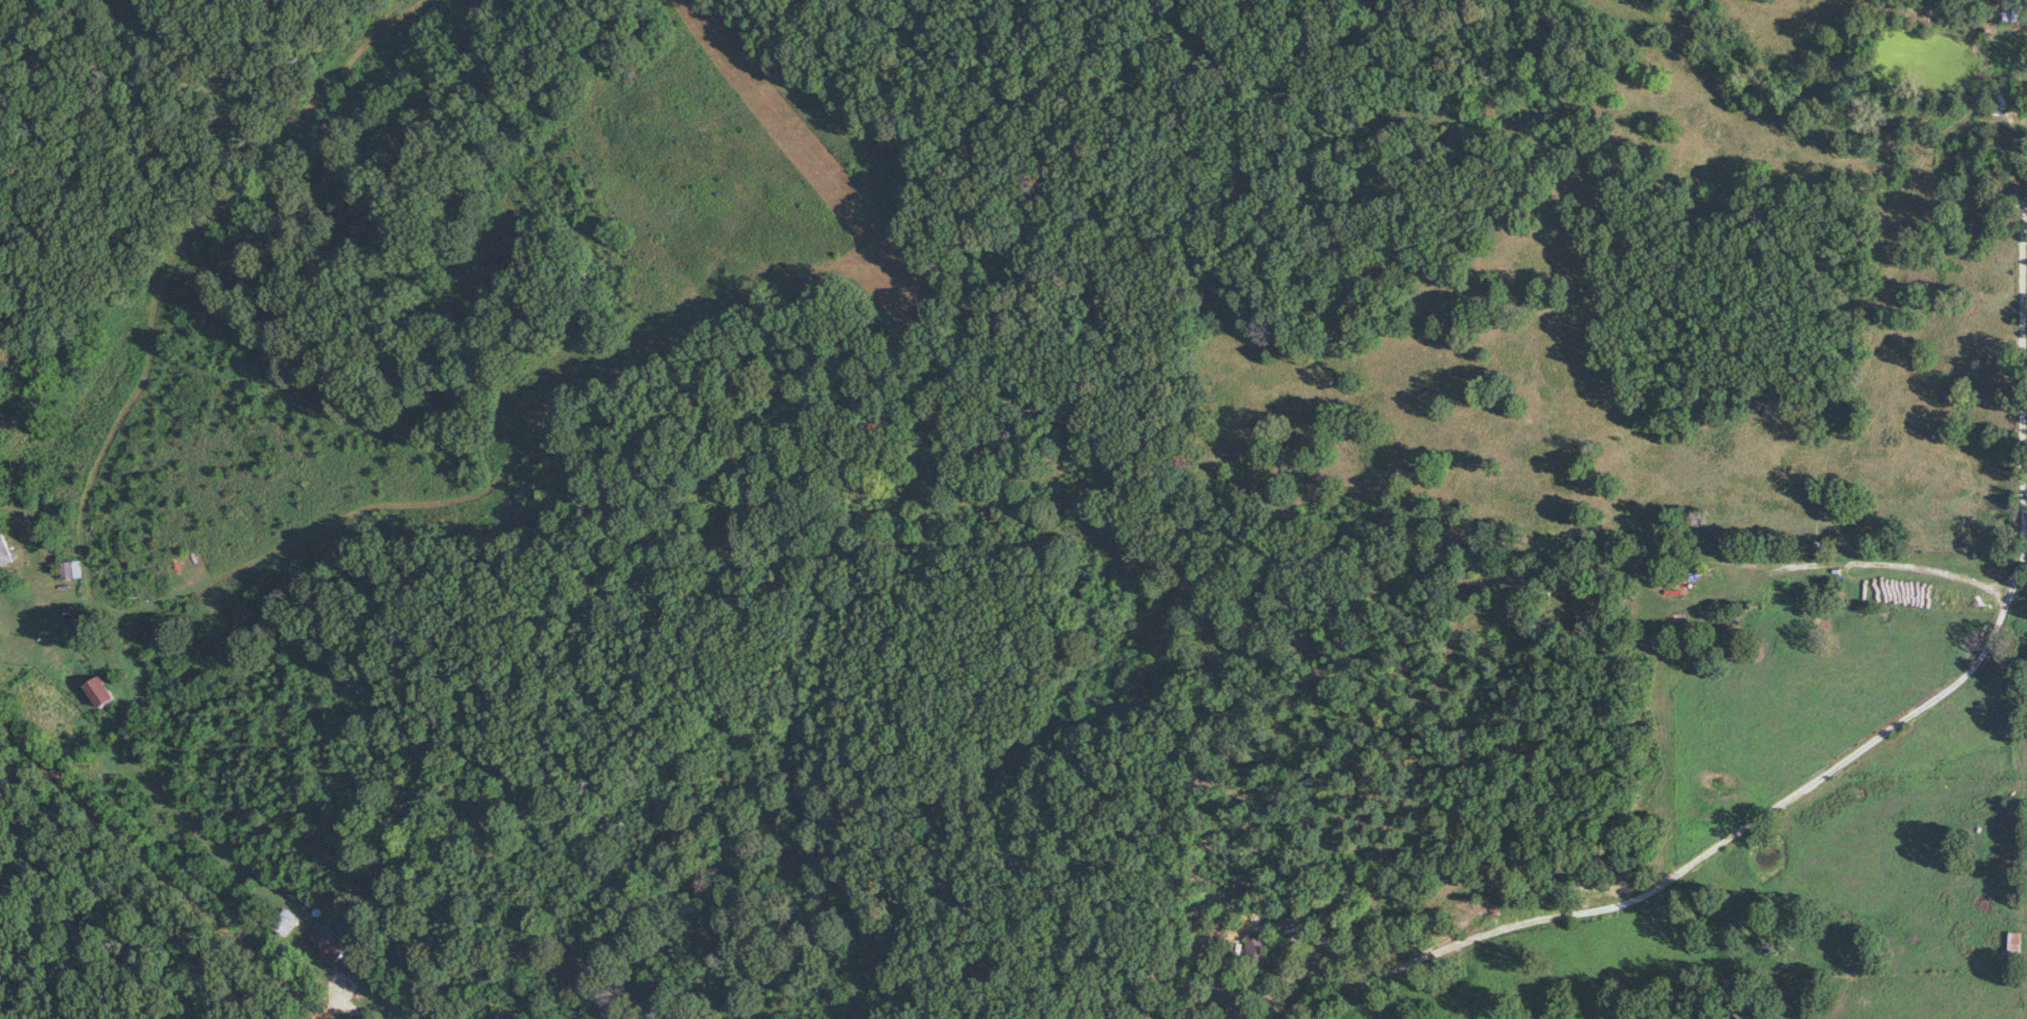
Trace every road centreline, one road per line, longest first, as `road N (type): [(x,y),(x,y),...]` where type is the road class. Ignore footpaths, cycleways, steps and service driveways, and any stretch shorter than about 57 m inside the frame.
road 1 (residential): [(1313,1018),(1372,986),(1485,944),(1589,929),(1642,908),(1935,703),(1971,668),(2007,594),(2016,553),(2022,194)]
road 2 (residential): [(308,1018),(0,736)]

